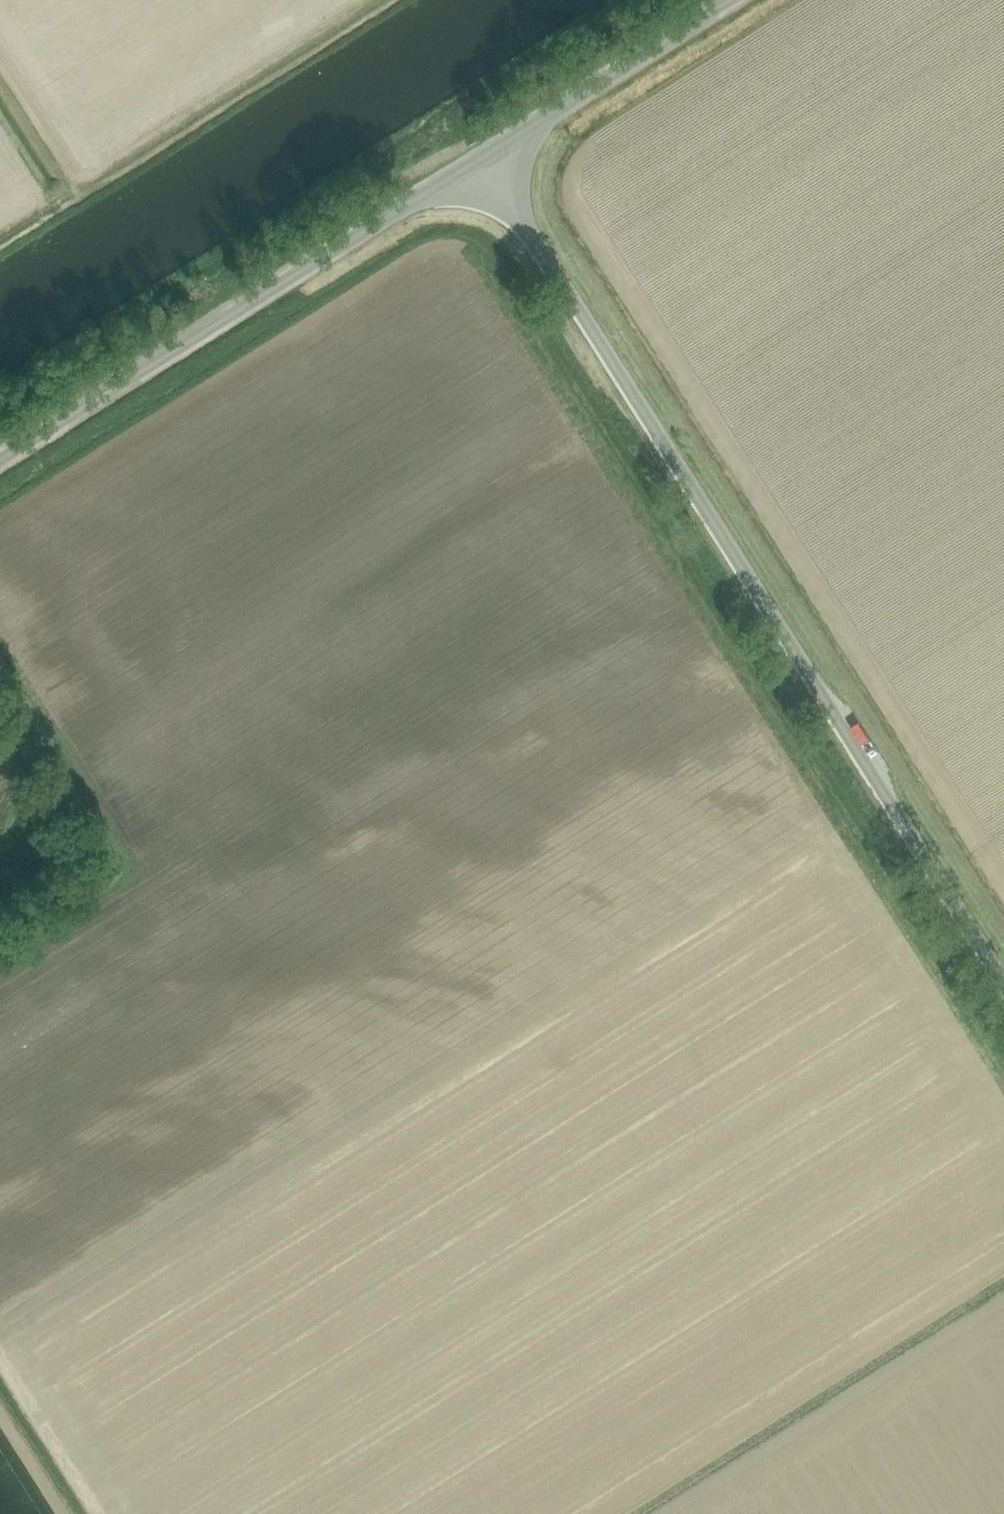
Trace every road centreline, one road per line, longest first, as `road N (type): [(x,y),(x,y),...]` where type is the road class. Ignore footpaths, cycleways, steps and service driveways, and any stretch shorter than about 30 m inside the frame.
road 1 (unclassified): [(1003,984),(481,158)]
road 2 (unclassified): [(0,461),(481,158)]
road 3 (unclassified): [(481,158),(731,0)]

